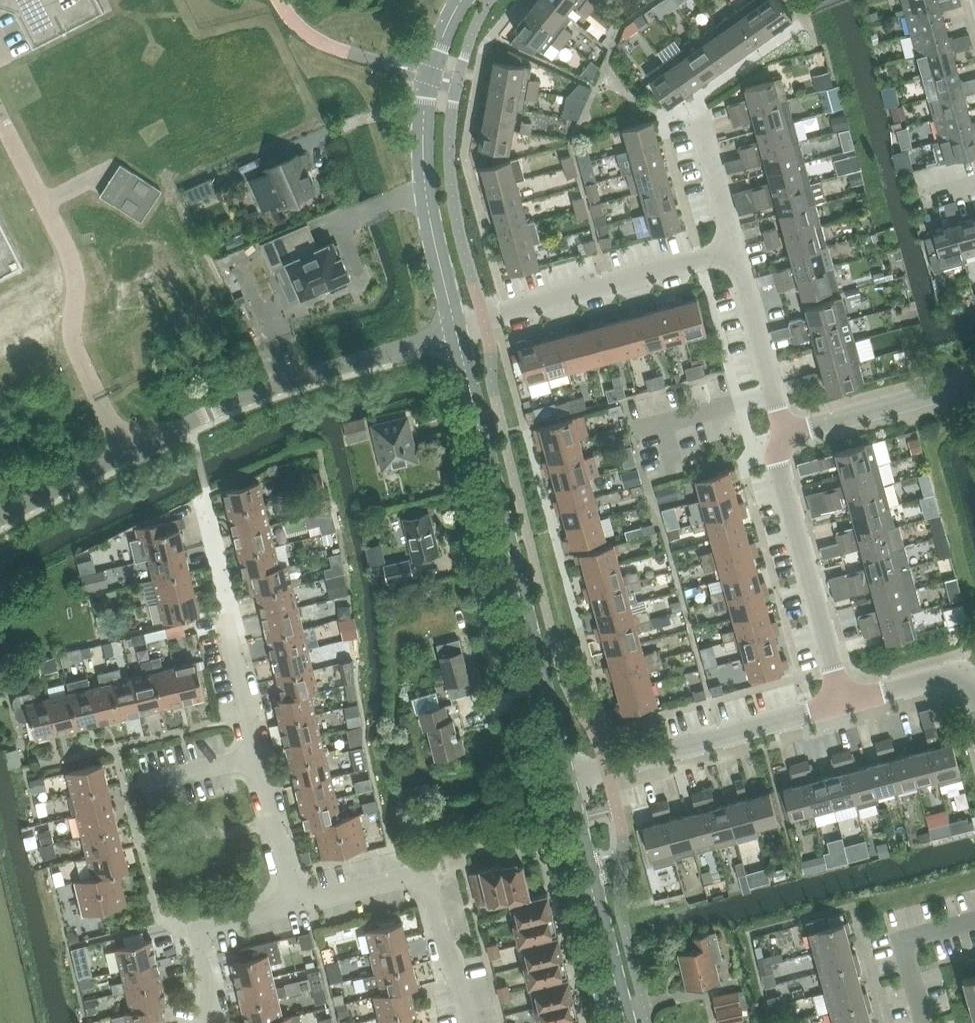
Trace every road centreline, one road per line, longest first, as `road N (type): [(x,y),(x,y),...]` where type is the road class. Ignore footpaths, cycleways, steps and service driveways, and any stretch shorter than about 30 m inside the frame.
road 1 (unclassified): [(0,517),(190,420),(458,331)]
road 2 (unclassified): [(569,781),(458,331)]
road 3 (residential): [(293,903),(255,757),(204,503)]
road 4 (unclassified): [(458,331),(429,193),(425,132),(437,58),(466,0)]
road 5 (residential): [(569,781),(843,702)]
road 6 (residential): [(458,331),(732,254)]
road 7 (residential): [(293,903),(420,881),(431,889),(470,1022)]
road 8 (residential): [(843,702),(777,464),(786,435)]
road 9 (unclassified): [(626,1022),(569,781)]
road 10 (residential): [(786,435),(974,382)]
road 11 (residential): [(201,1022),(211,987),(199,935),(293,903)]
road 12 (residential): [(786,435),(732,254)]
road 13 (residential): [(924,1022),(909,941),(974,919)]
road 14 (residential): [(732,254),(698,116)]
road 15 (residential): [(974,694),(946,677),(843,702)]

